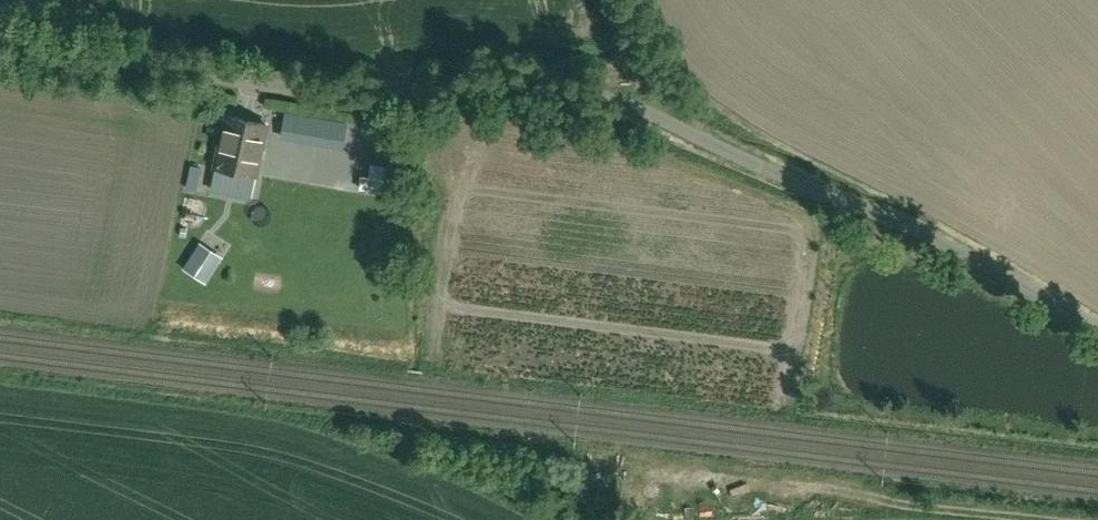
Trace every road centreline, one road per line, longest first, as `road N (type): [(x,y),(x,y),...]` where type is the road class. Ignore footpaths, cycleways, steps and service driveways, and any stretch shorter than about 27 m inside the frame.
road 1 (residential): [(0,40),(377,108),(528,94),(603,101),(944,238),(1097,327)]
road 2 (track): [(1012,519),(574,462)]

